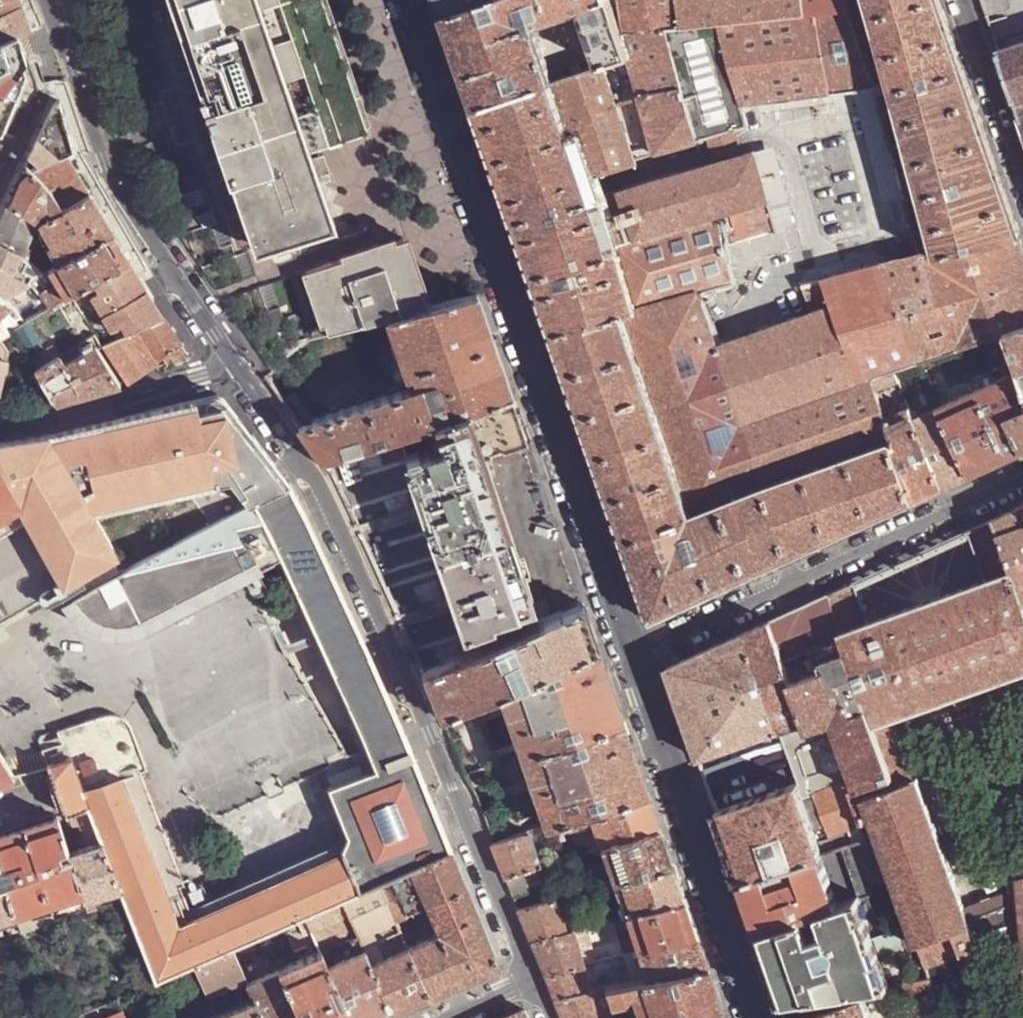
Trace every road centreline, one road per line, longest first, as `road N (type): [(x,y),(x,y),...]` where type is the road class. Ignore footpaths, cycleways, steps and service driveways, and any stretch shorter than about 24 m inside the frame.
road 1 (secondary): [(411,0),(637,655)]
road 2 (residential): [(530,980),(319,489),(242,375)]
road 3 (residential): [(242,375),(120,193),(48,0)]
road 4 (unclassified): [(637,655),(1022,481)]
road 5 (secondary): [(637,655),(760,1017)]
road 6 (residential): [(0,432),(242,375)]
road 7 (residential): [(1022,186),(962,0)]

